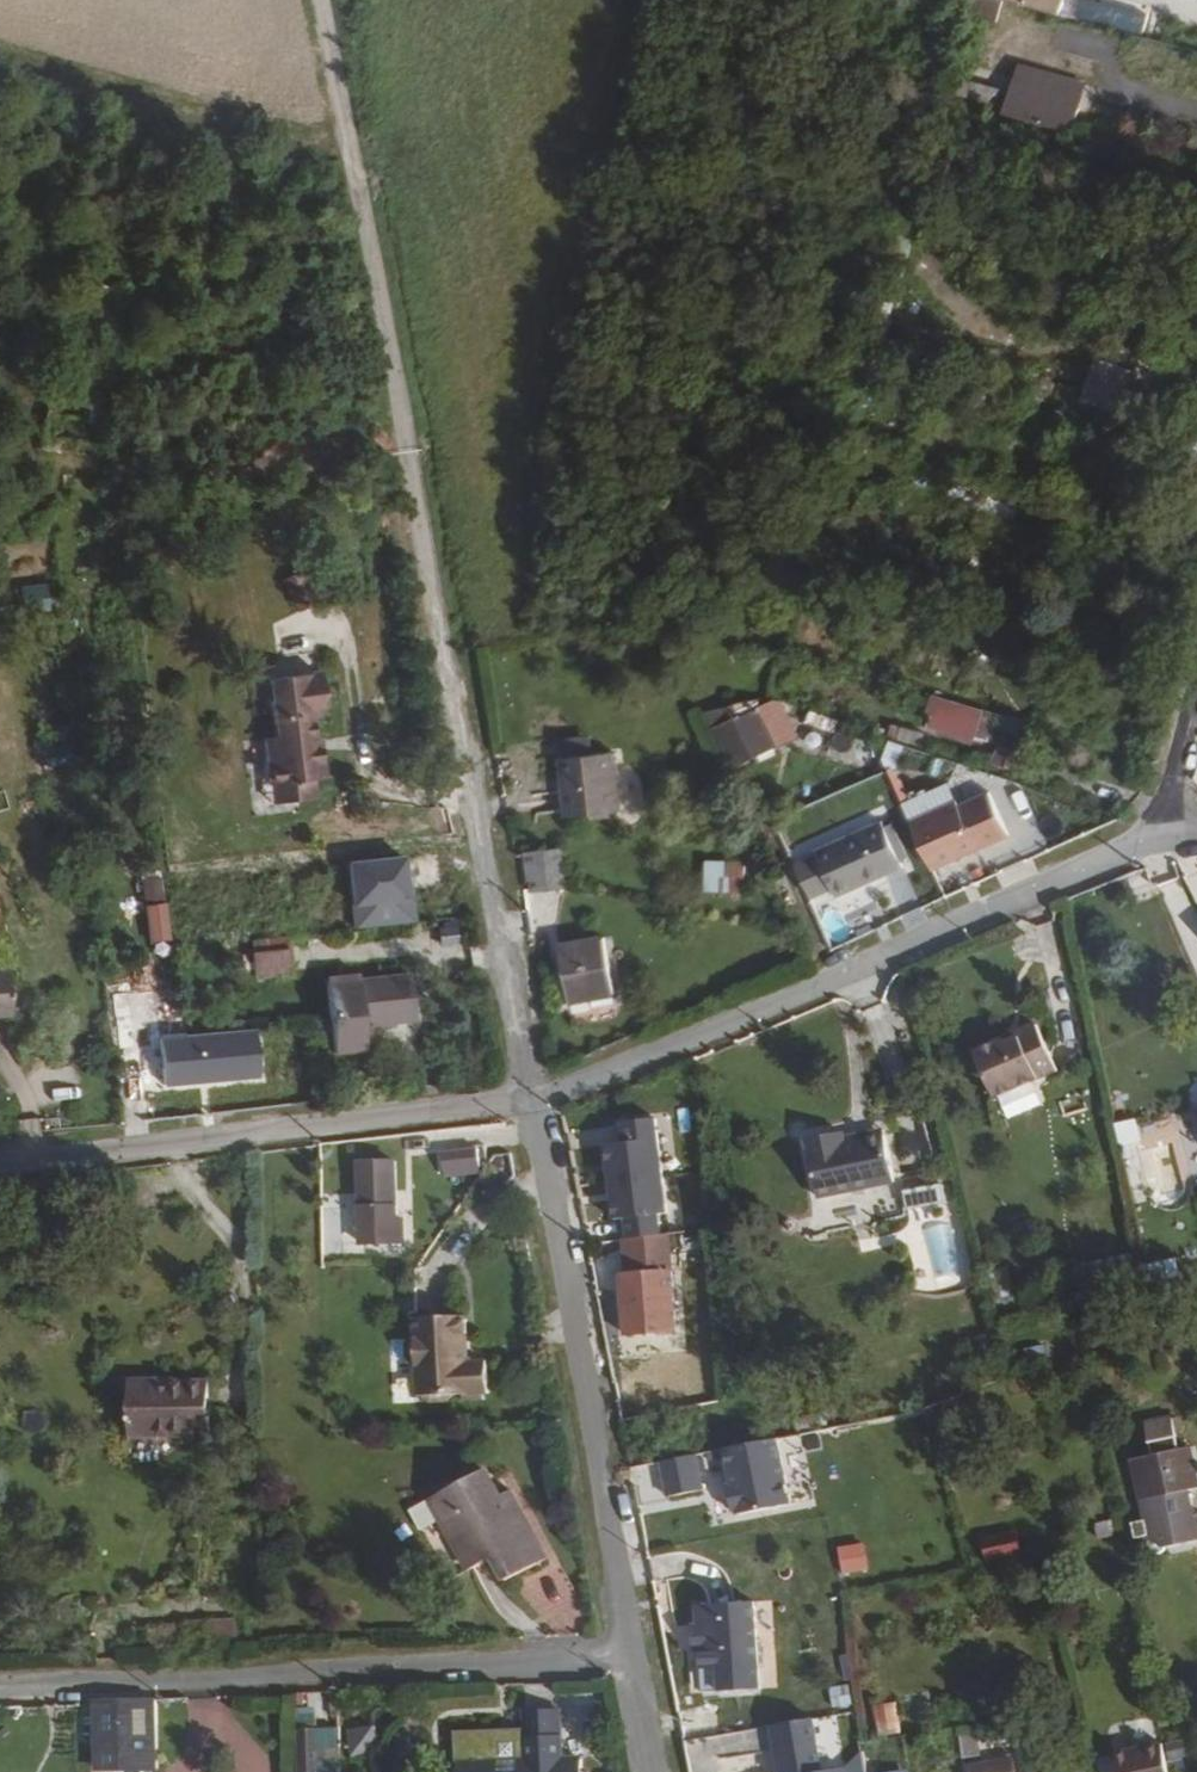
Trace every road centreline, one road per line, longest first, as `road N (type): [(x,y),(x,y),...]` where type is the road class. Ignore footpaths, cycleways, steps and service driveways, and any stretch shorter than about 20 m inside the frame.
road 1 (residential): [(531,1097),(1160,843)]
road 2 (residential): [(631,1653),(0,1692)]
road 3 (track): [(439,609),(322,0)]
road 4 (unclassified): [(631,1653),(531,1097)]
road 5 (residential): [(0,1162),(531,1097)]
road 6 (unclassified): [(439,609),(531,1097)]
road 7 (track): [(346,140),(0,46)]
road 8 (residential): [(1160,843),(1196,705)]
road 9 (unclassified): [(654,1771),(631,1653)]

